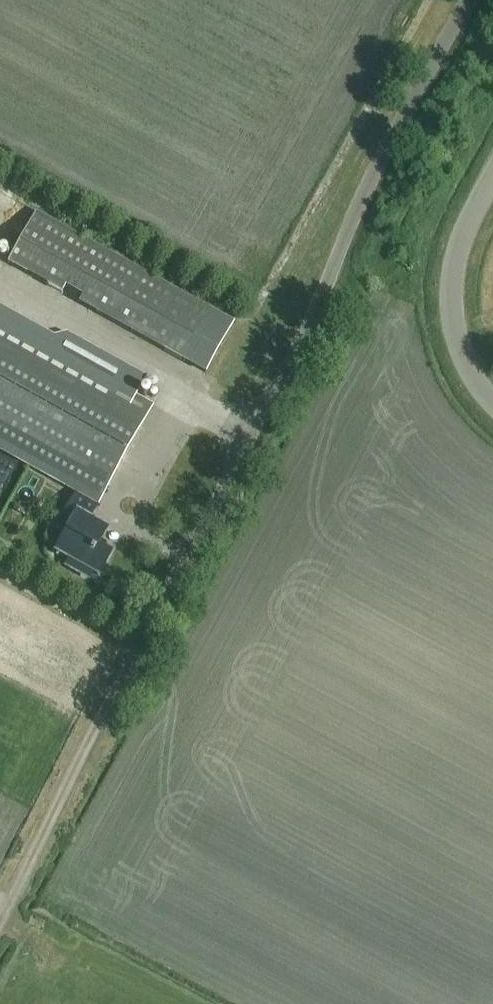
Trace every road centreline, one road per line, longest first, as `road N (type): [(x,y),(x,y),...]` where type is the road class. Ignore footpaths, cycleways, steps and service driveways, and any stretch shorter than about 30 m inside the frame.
road 1 (unclassified): [(472,0),(363,195),(320,303),(140,639)]
road 2 (track): [(140,639),(0,923)]
road 3 (unclassified): [(492,402),(460,352),(450,316),(463,233),(492,177)]

